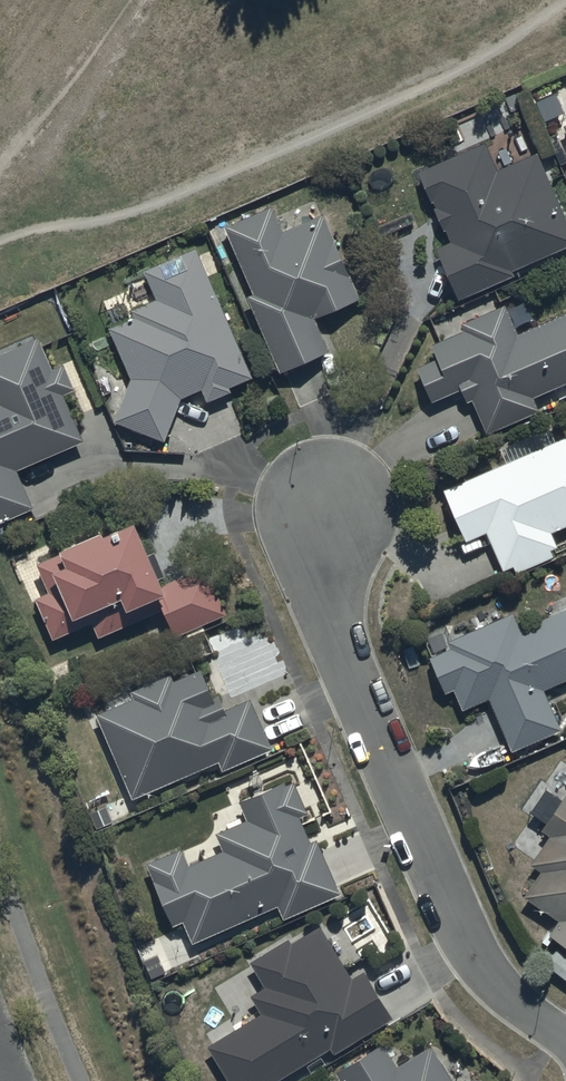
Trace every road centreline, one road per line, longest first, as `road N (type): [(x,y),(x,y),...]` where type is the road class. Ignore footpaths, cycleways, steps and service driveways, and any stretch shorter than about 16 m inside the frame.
road 1 (residential): [(565,1037),(507,997),(466,949),(314,593),(320,500)]

